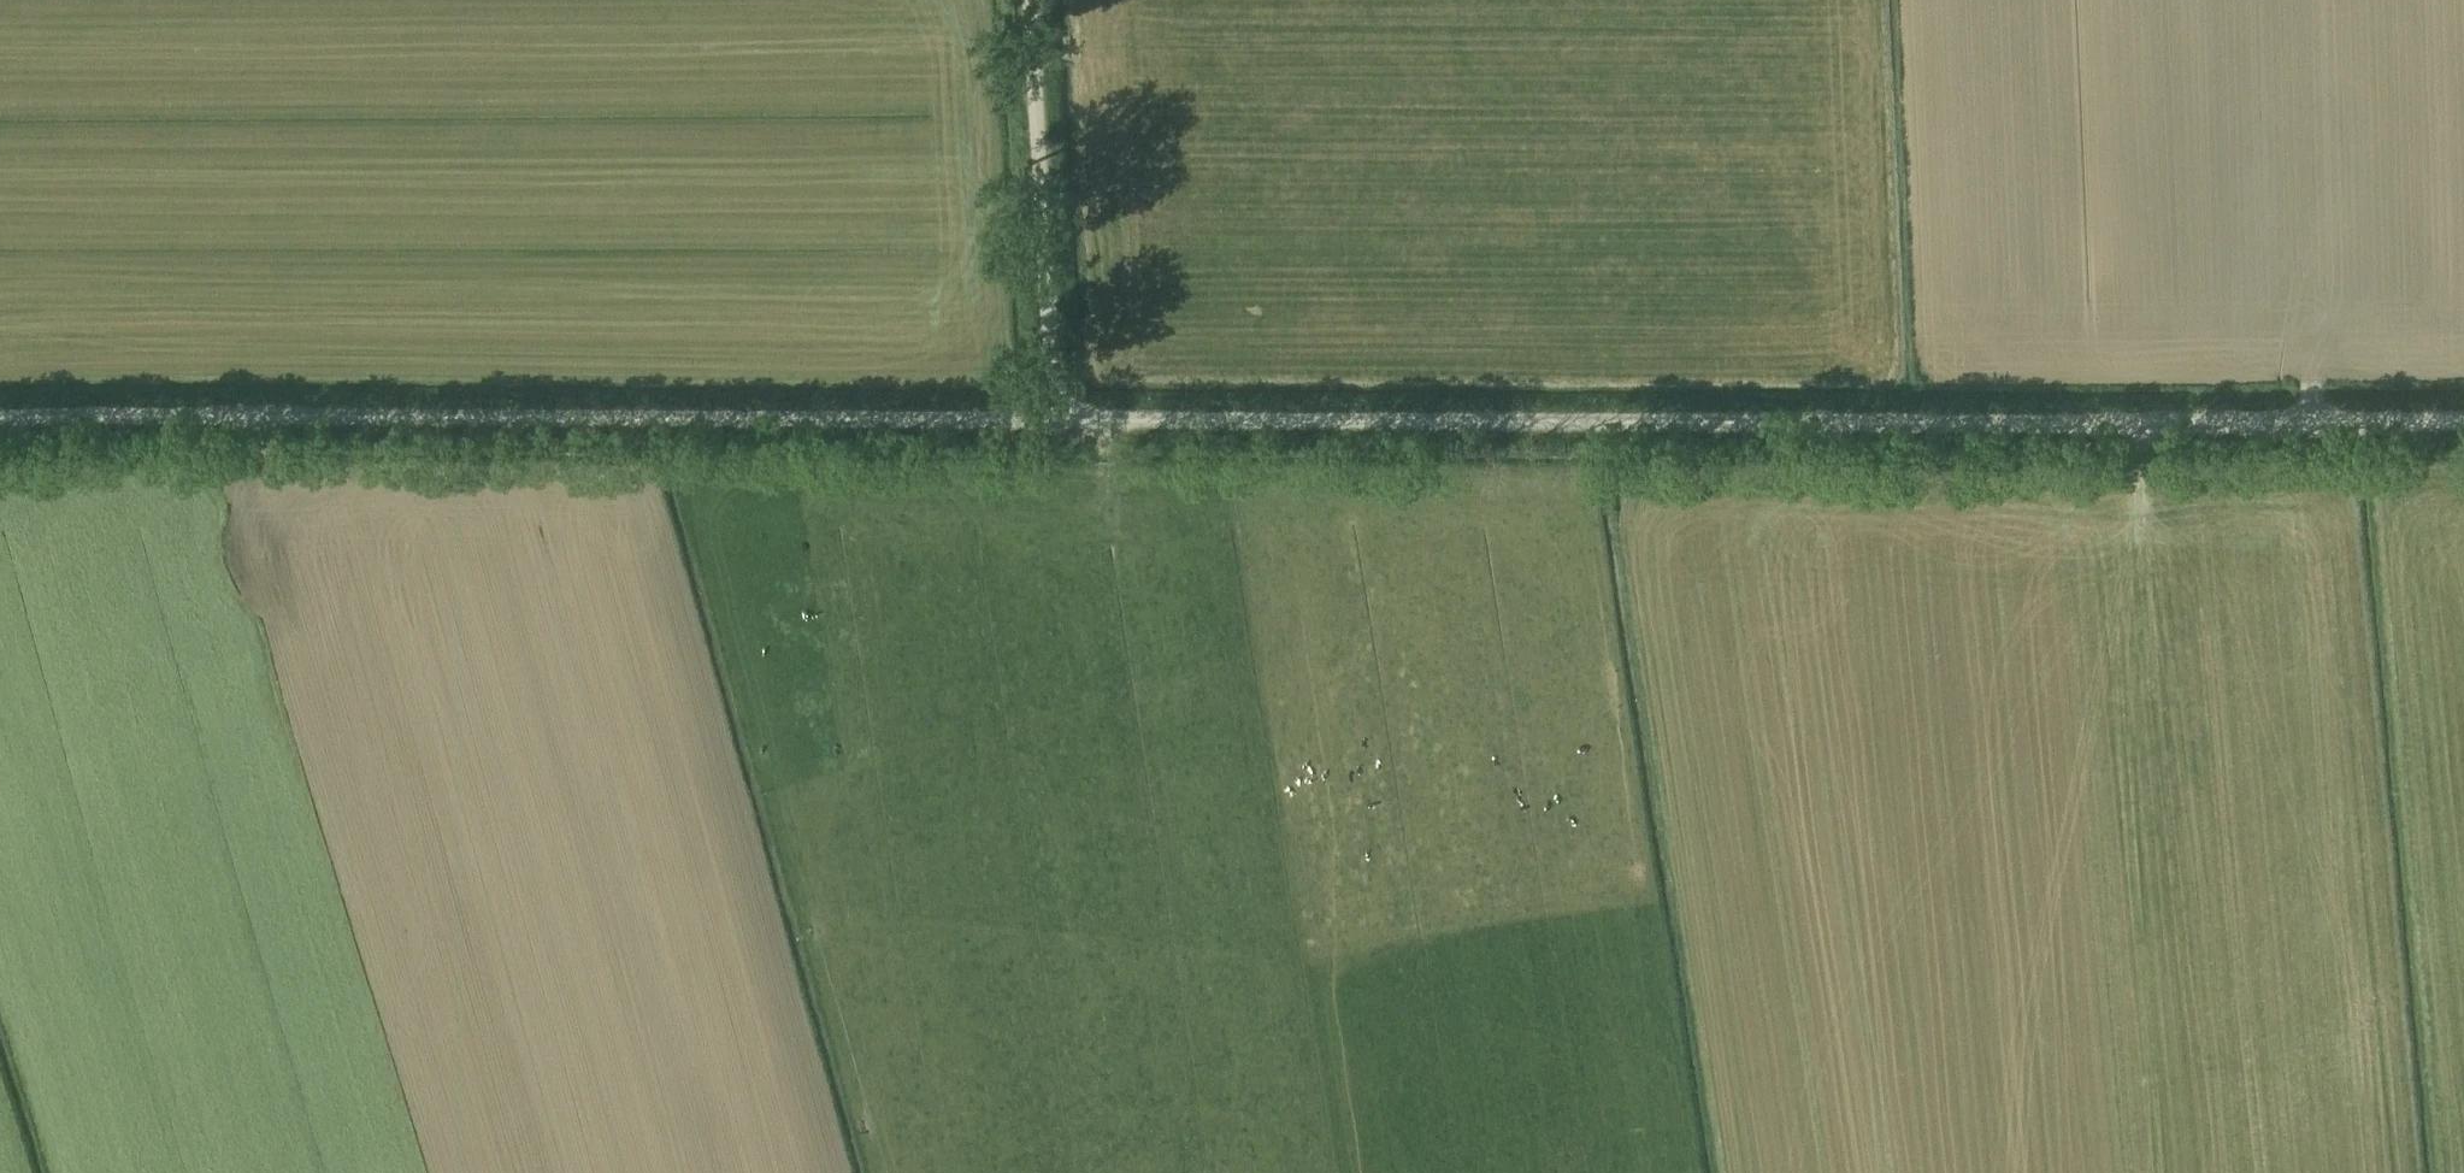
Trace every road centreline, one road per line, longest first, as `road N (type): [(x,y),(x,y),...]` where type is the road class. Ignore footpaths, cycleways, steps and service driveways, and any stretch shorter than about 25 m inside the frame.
road 1 (unclassified): [(1058,418),(2463,420)]
road 2 (unclassified): [(0,417),(1058,418)]
road 3 (unclassified): [(1058,418),(1033,0)]

